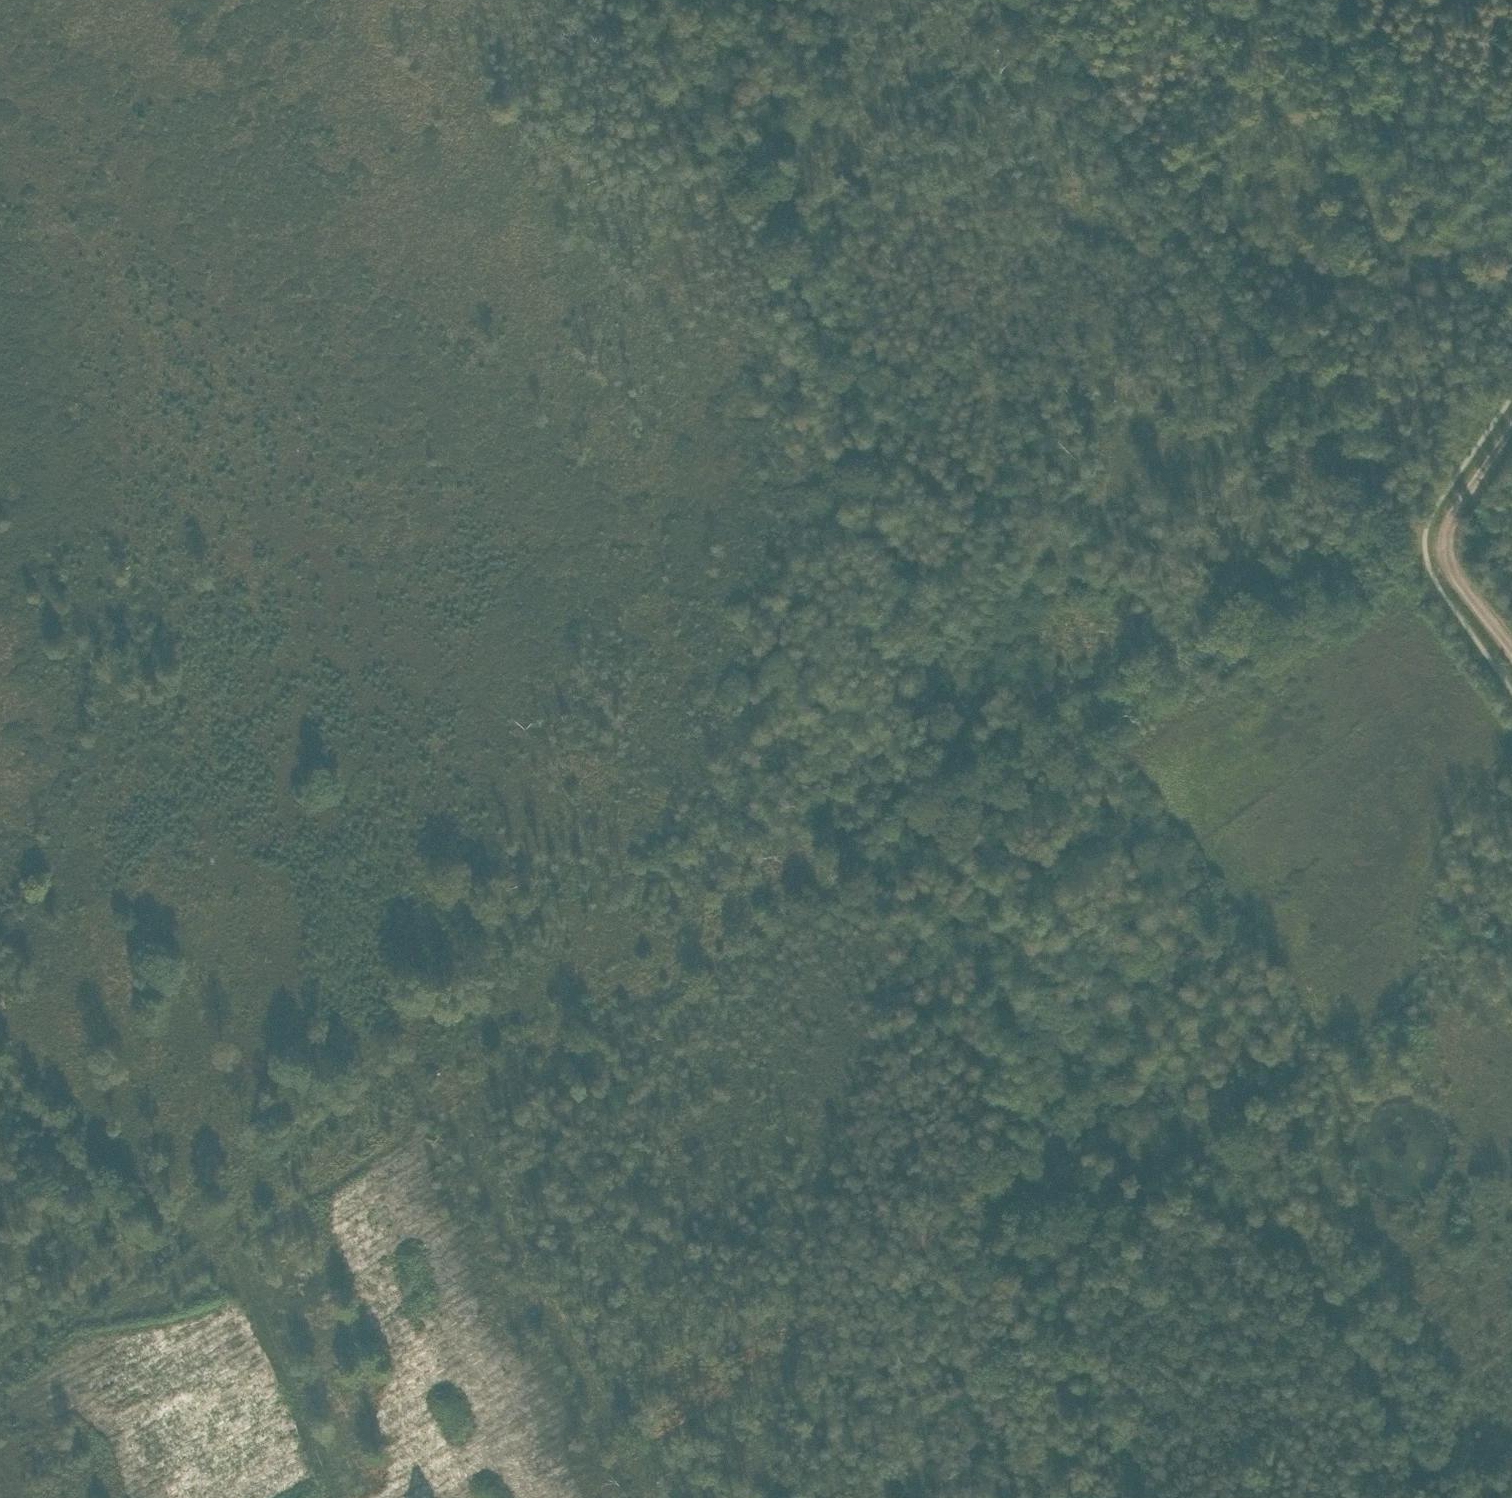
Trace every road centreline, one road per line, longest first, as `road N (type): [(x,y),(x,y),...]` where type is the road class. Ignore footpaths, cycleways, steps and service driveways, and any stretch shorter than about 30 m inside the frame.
road 1 (track): [(1511,642),(1461,573),(1451,532),(1511,428)]

